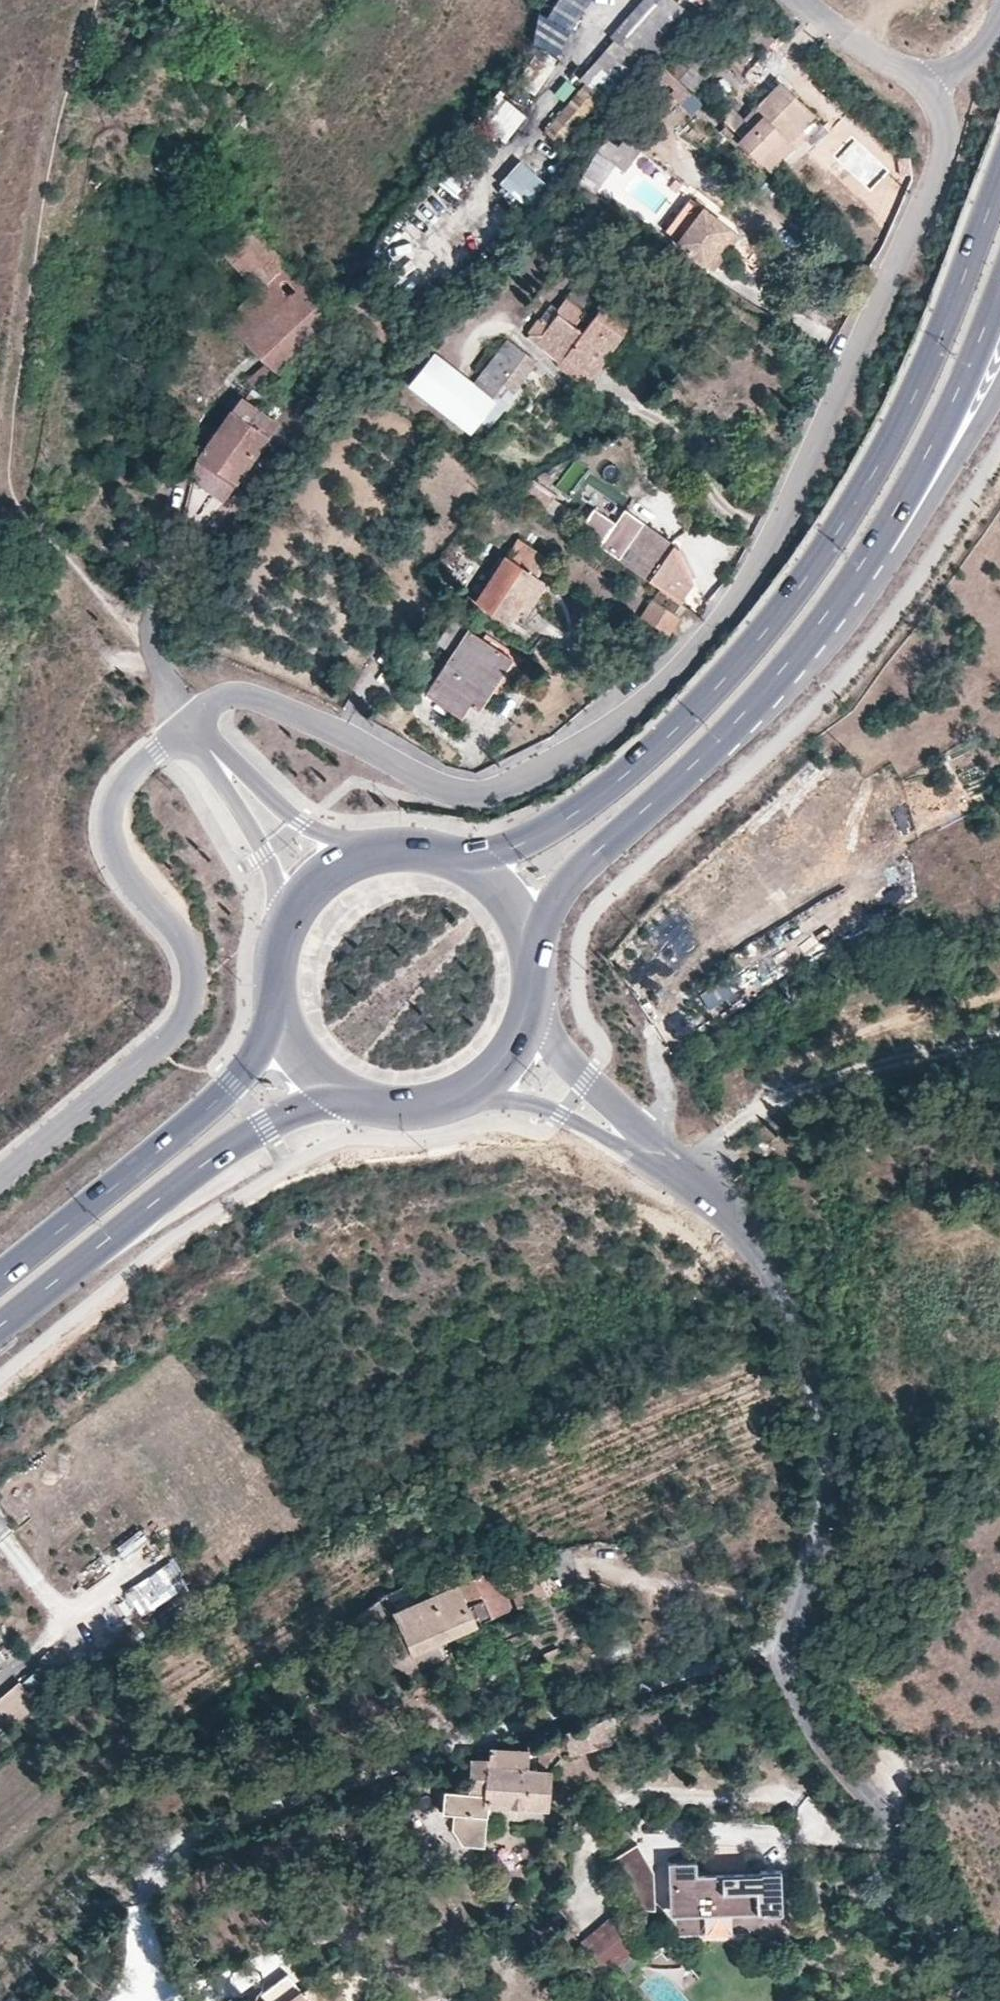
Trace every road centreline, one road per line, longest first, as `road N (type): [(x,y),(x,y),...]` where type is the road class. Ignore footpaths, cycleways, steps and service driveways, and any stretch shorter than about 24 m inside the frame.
road 1 (residential): [(929,93),(943,124),(938,173),(791,500),(714,626),(628,713),(551,761),(471,793),(244,693),(187,723)]
road 2 (residential): [(640,1142),(733,1213),(768,1267),(826,1476),(781,1671),(827,1756),(894,1841),(984,2000)]
road 3 (primary): [(999,192),(917,405),(792,611),(592,800),(520,843),(431,862)]
road 4 (residential): [(187,723),(121,782),(109,800),(108,832),(114,855),(181,937),(193,991),(159,1046),(0,1179)]
road 5 (primary): [(517,937),(836,612)]
road 6 (primary): [(0,1330),(207,1167),(344,1080)]
road 7 (primary): [(293,1019),(172,1143),(0,1281)]
road 8 (track): [(683,1175),(801,1068),(866,1029),(999,991)]
road 9 (primary): [(836,612),(942,456),(999,312)]
road 10 (residential): [(836,612),(933,512),(999,397)]
road 11 (residential): [(187,723),(264,853),(295,930)]
road 12 (residential): [(362,867),(187,723)]
road 13 (residential): [(451,1088),(532,1103),(619,1149),(640,1142)]
road 14 (residential): [(640,1142),(637,1126),(586,1079),(523,994)]
road 15 (residential): [(929,93),(803,0)]
road 16 (primary): [(451,1088),(492,1060),(523,994)]

